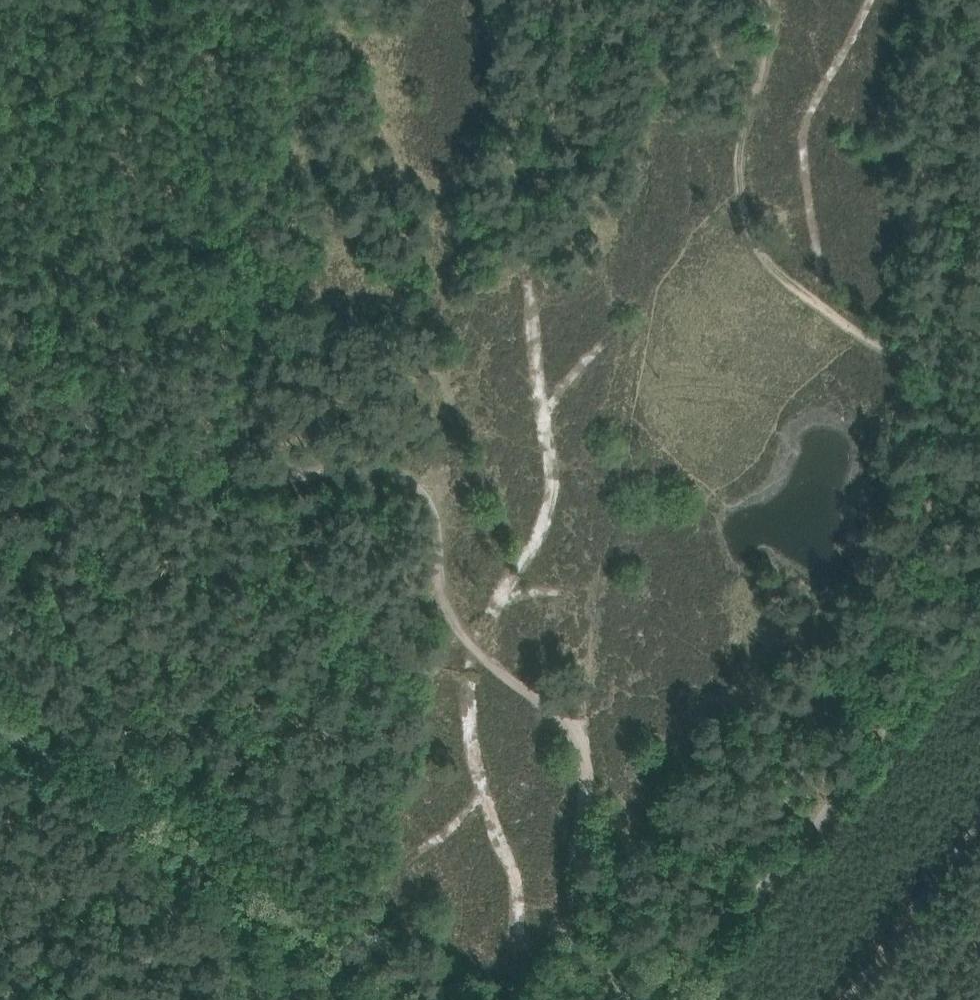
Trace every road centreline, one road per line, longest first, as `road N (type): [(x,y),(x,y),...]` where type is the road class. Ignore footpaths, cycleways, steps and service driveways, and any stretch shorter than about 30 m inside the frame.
road 1 (unclassified): [(395,999),(0,716)]
road 2 (track): [(979,820),(850,999)]

